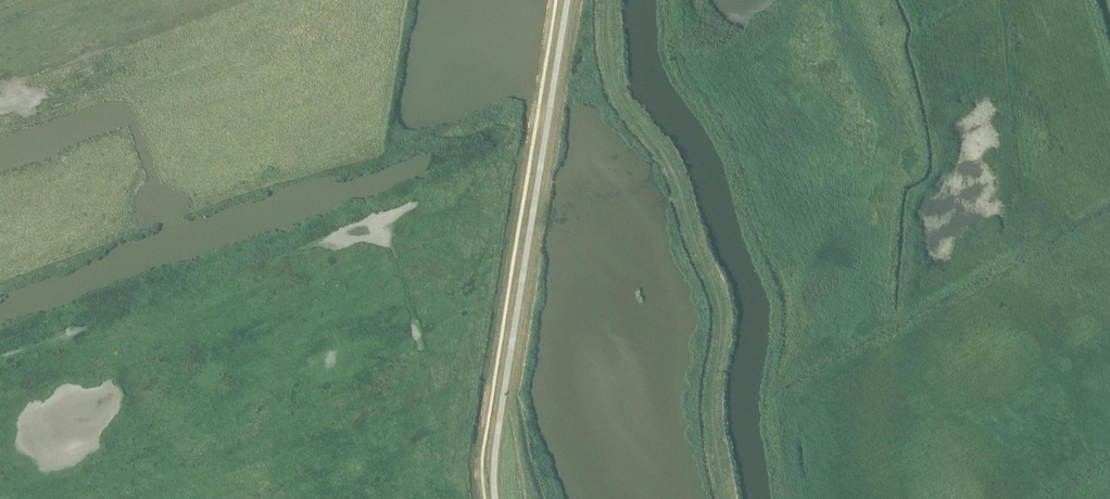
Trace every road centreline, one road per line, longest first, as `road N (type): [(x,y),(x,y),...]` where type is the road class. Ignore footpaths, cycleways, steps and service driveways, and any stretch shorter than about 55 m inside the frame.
road 1 (track): [(668,0),(681,66),(723,136),(788,305),(773,417),(786,498)]

